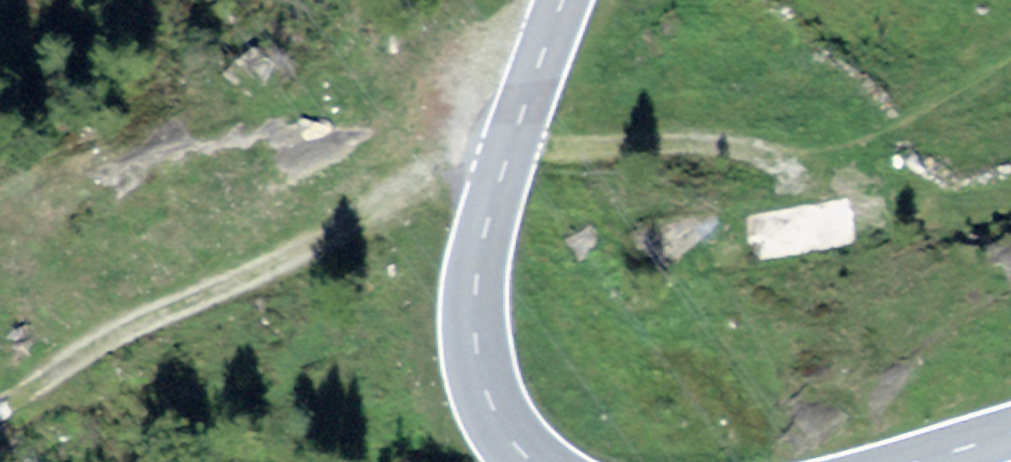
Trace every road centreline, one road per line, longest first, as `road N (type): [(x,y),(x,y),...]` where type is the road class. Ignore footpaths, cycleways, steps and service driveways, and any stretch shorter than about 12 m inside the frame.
road 1 (track): [(809,171),(622,142),(507,152),(120,333),(4,402)]
road 2 (secondary): [(528,461),(484,388),(475,310),(480,247),(563,0)]

